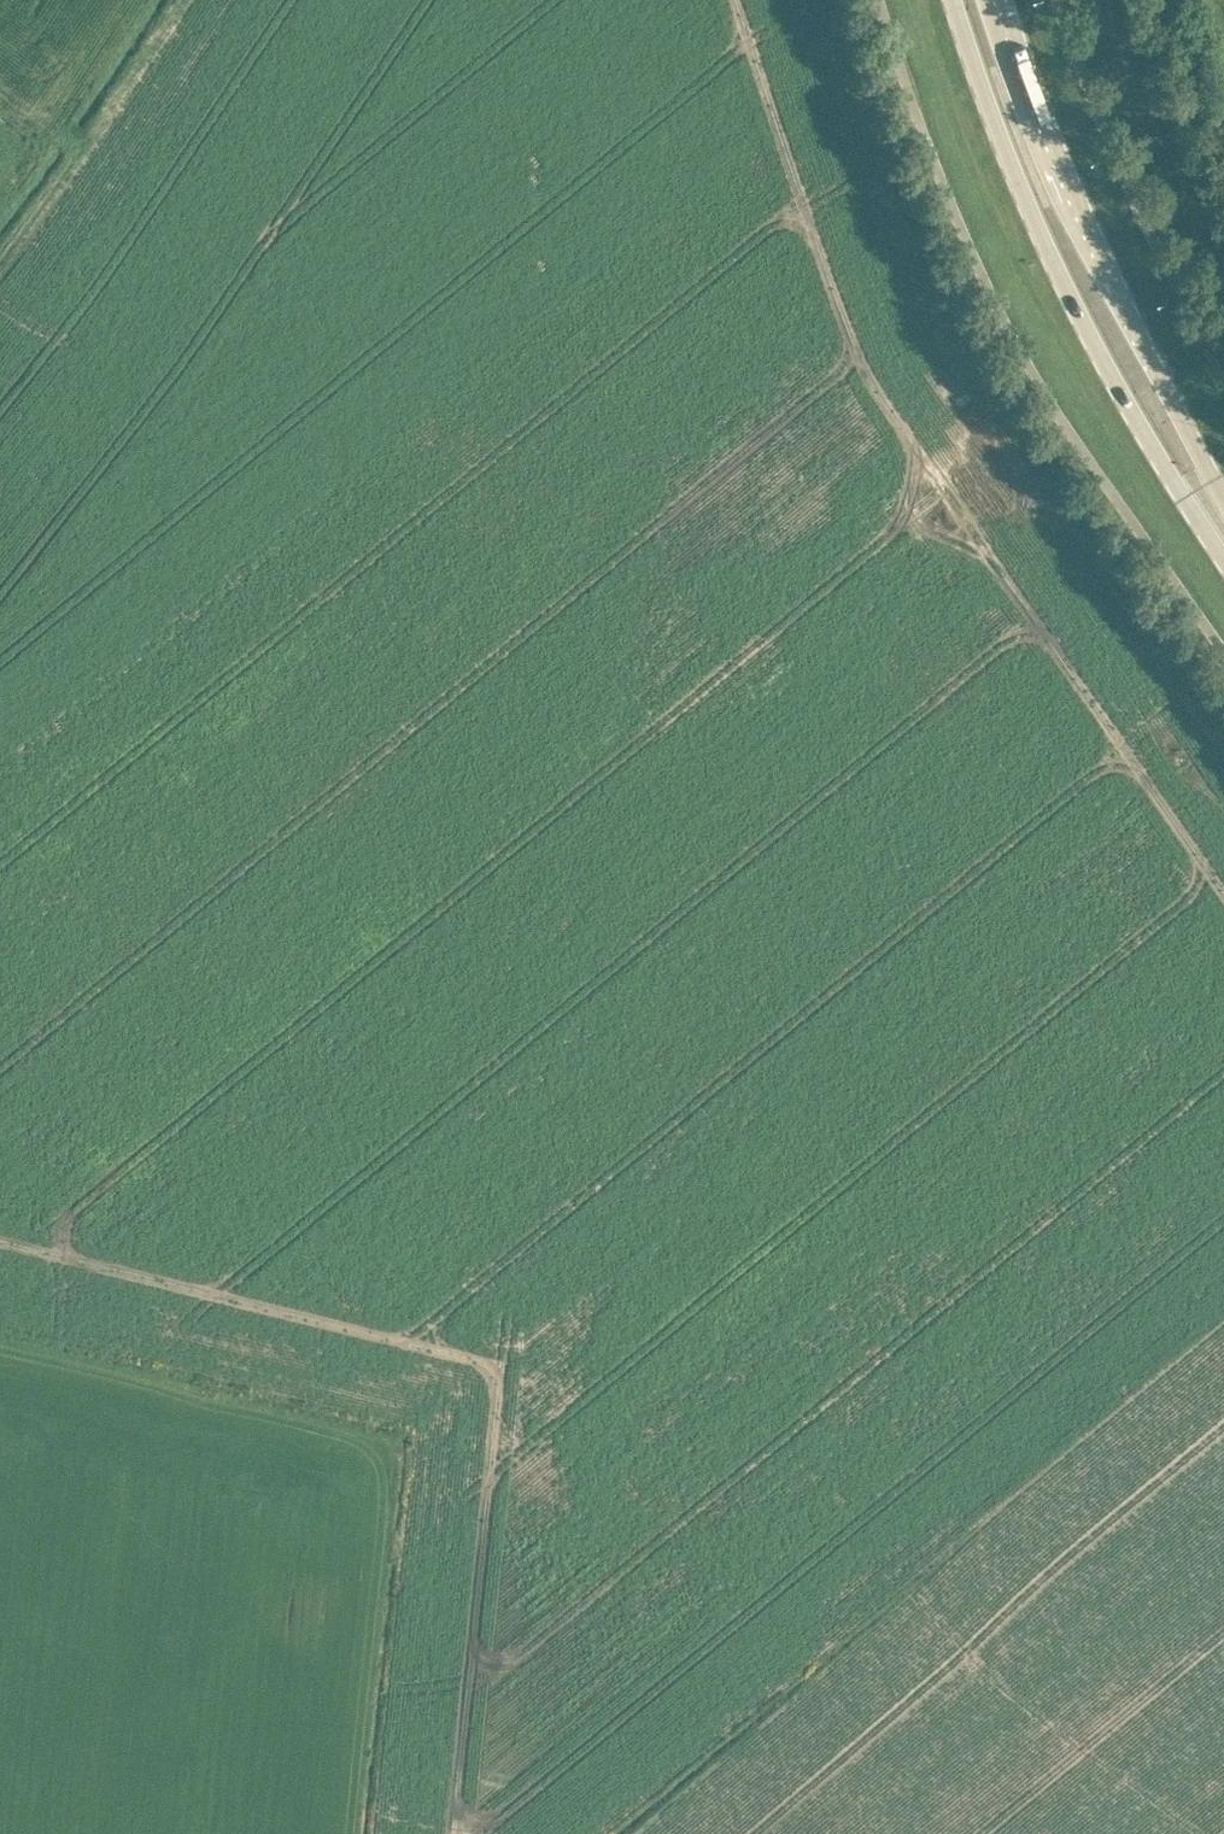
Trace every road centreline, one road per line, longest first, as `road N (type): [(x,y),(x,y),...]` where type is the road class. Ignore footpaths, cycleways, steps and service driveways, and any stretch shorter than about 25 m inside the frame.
road 1 (primary): [(953,0),(1013,168),(1077,311),(1162,461),(1213,512)]
road 2 (primary): [(1213,512),(1194,445),(1079,205),(1002,0)]
road 3 (track): [(1222,256),(1159,152),(1106,0)]

